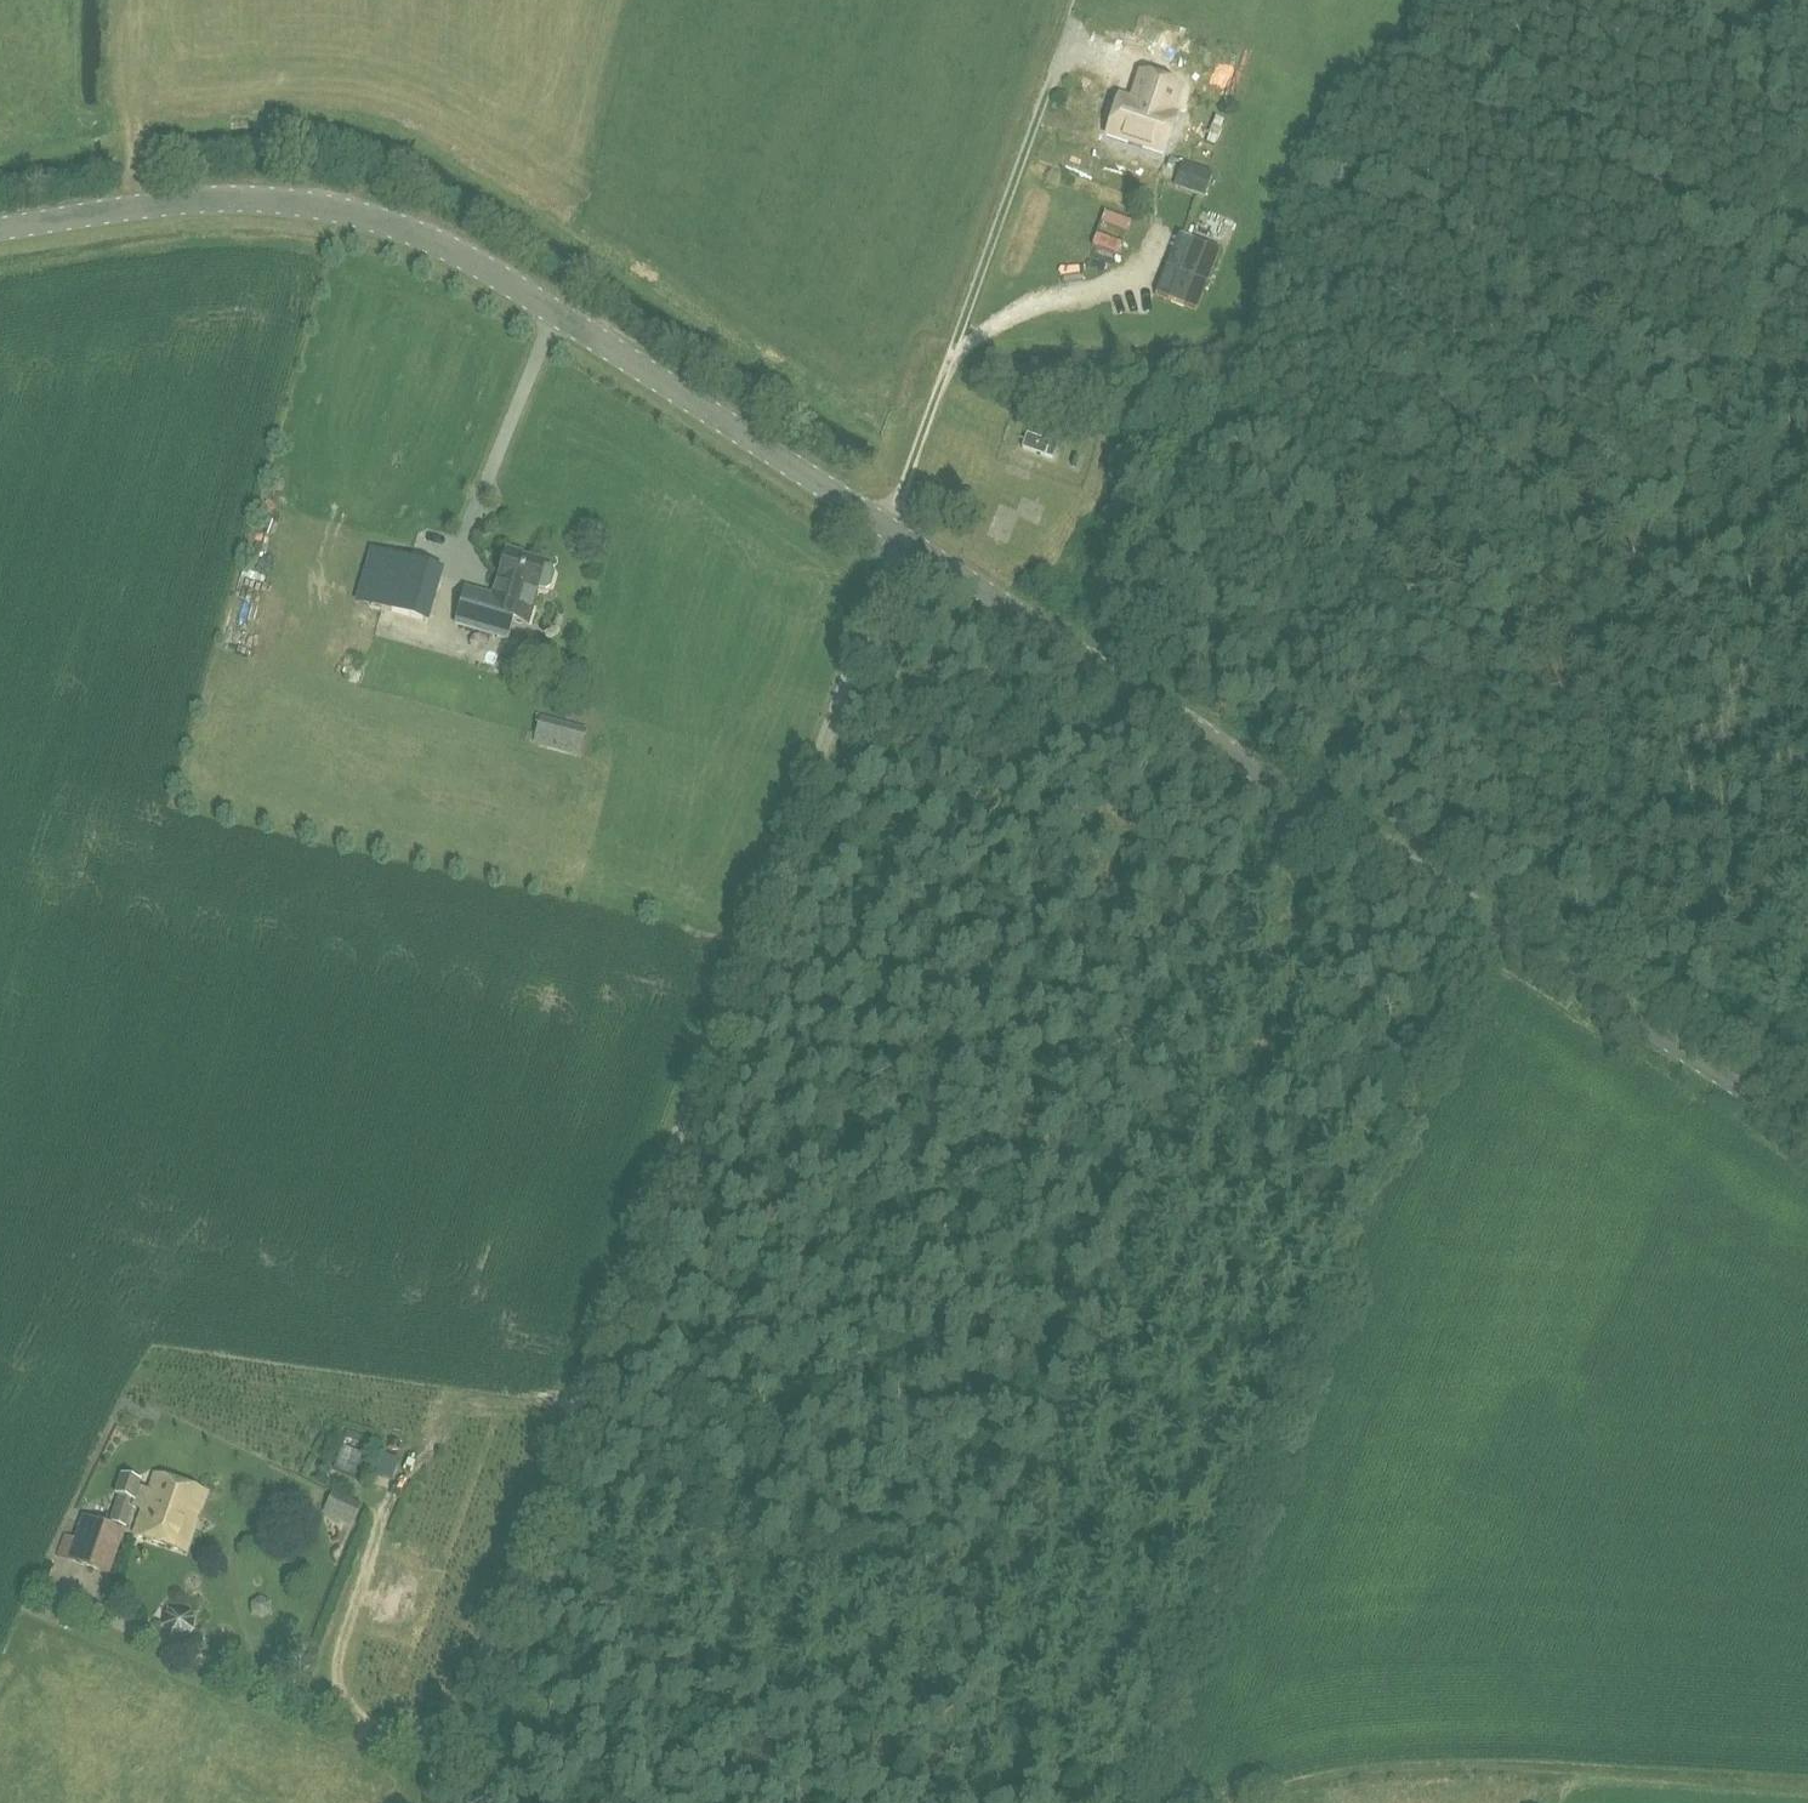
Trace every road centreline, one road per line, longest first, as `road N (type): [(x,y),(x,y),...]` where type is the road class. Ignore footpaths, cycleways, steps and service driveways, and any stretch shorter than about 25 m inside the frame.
road 1 (tertiary): [(1807,1129),(906,540),(414,234),(276,199),(201,201),(0,234)]
road 2 (track): [(906,540),(435,1802)]
road 3 (track): [(1069,16),(888,529)]

